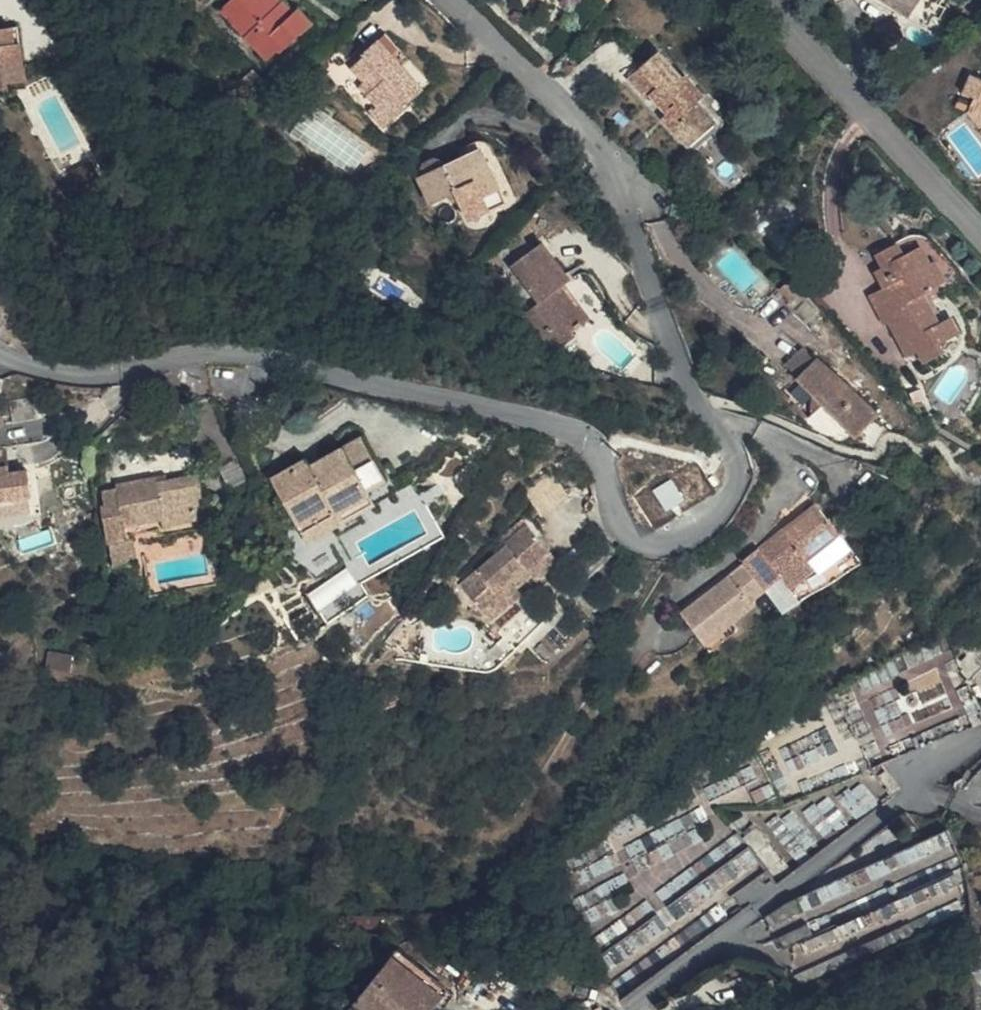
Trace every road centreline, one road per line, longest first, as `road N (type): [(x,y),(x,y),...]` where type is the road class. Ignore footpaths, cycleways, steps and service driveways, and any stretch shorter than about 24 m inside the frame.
road 1 (residential): [(0,350),(69,379),(139,371),(174,356),(235,354),(566,426),(587,445),(613,525),(640,544),(673,537),(712,514),(727,489),(727,450),(697,397)]
road 2 (residential): [(454,0),(612,160),(663,328),(697,397)]
road 3 (residential): [(980,736),(634,1008)]
road 4 (residential): [(980,236),(759,0)]

